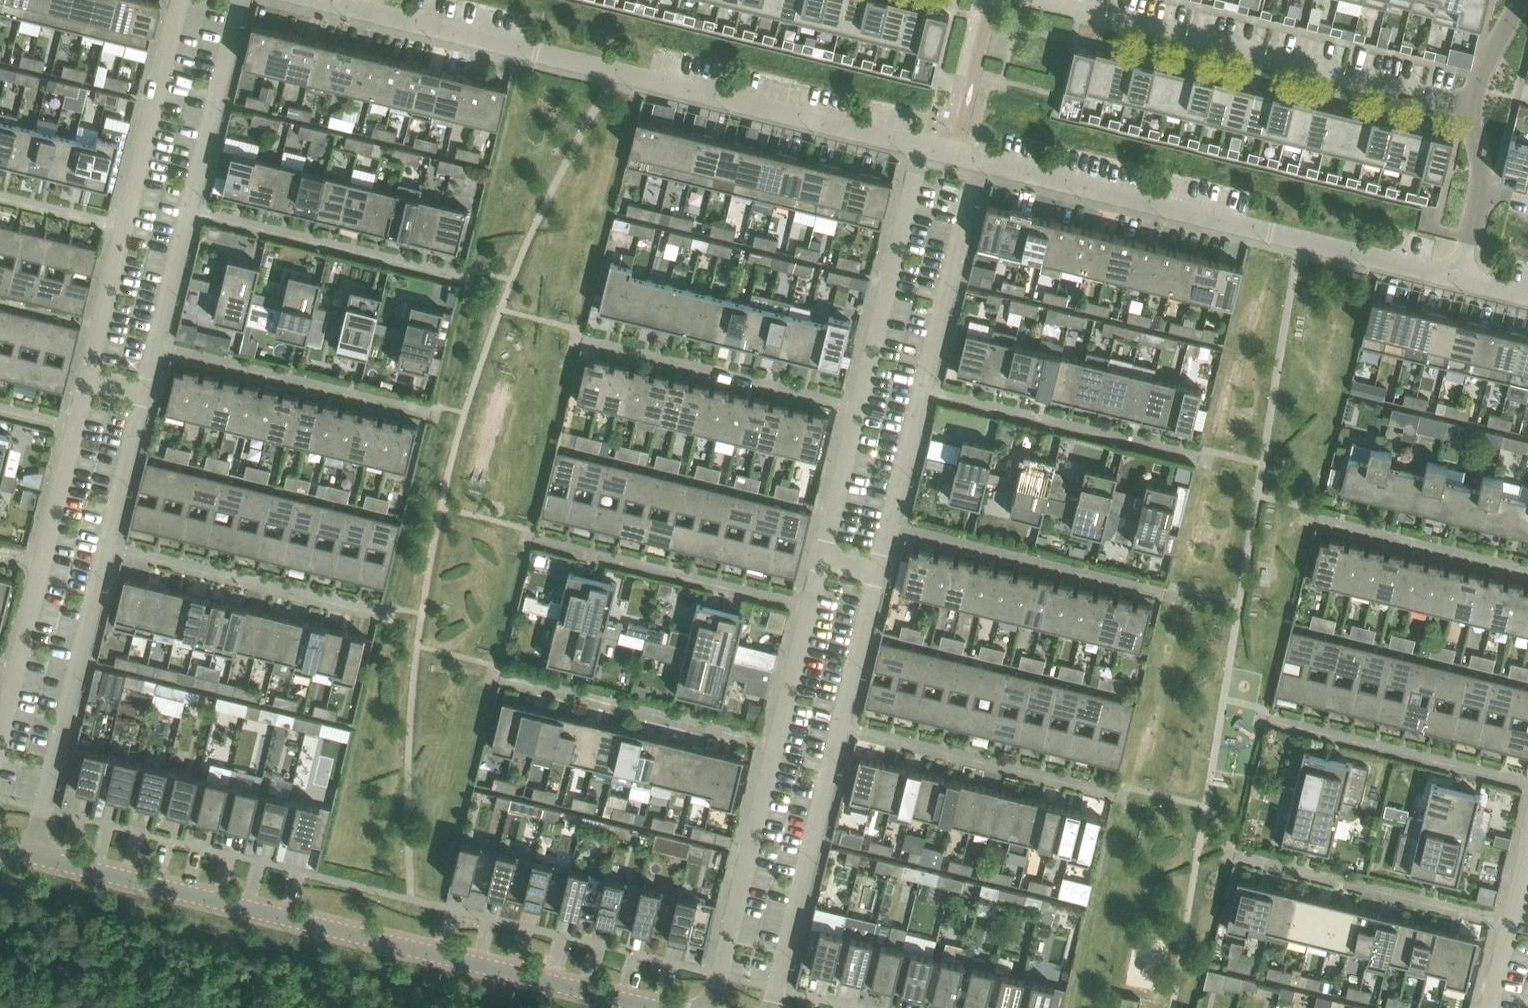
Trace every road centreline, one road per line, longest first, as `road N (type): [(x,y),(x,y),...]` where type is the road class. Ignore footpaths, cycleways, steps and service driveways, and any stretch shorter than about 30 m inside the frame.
road 1 (residential): [(656,1007),(34,860)]
road 2 (residential): [(923,150),(313,0)]
road 3 (residential): [(1456,281),(980,164)]
road 4 (residential): [(34,860),(145,395)]
road 5 (residential): [(713,1007),(823,561)]
road 6 (residential): [(774,1007),(880,575)]
road 7 (residential): [(1044,0),(1472,107)]
road 8 (residential): [(880,575),(980,164)]
road 9 (residential): [(823,561),(923,150)]
road 10 (residential): [(145,395),(240,0)]
road 11 (residential): [(85,380),(177,0)]
road 12 (residential): [(0,733),(85,380)]
road 13 (residential): [(1489,1007),(1527,850)]

